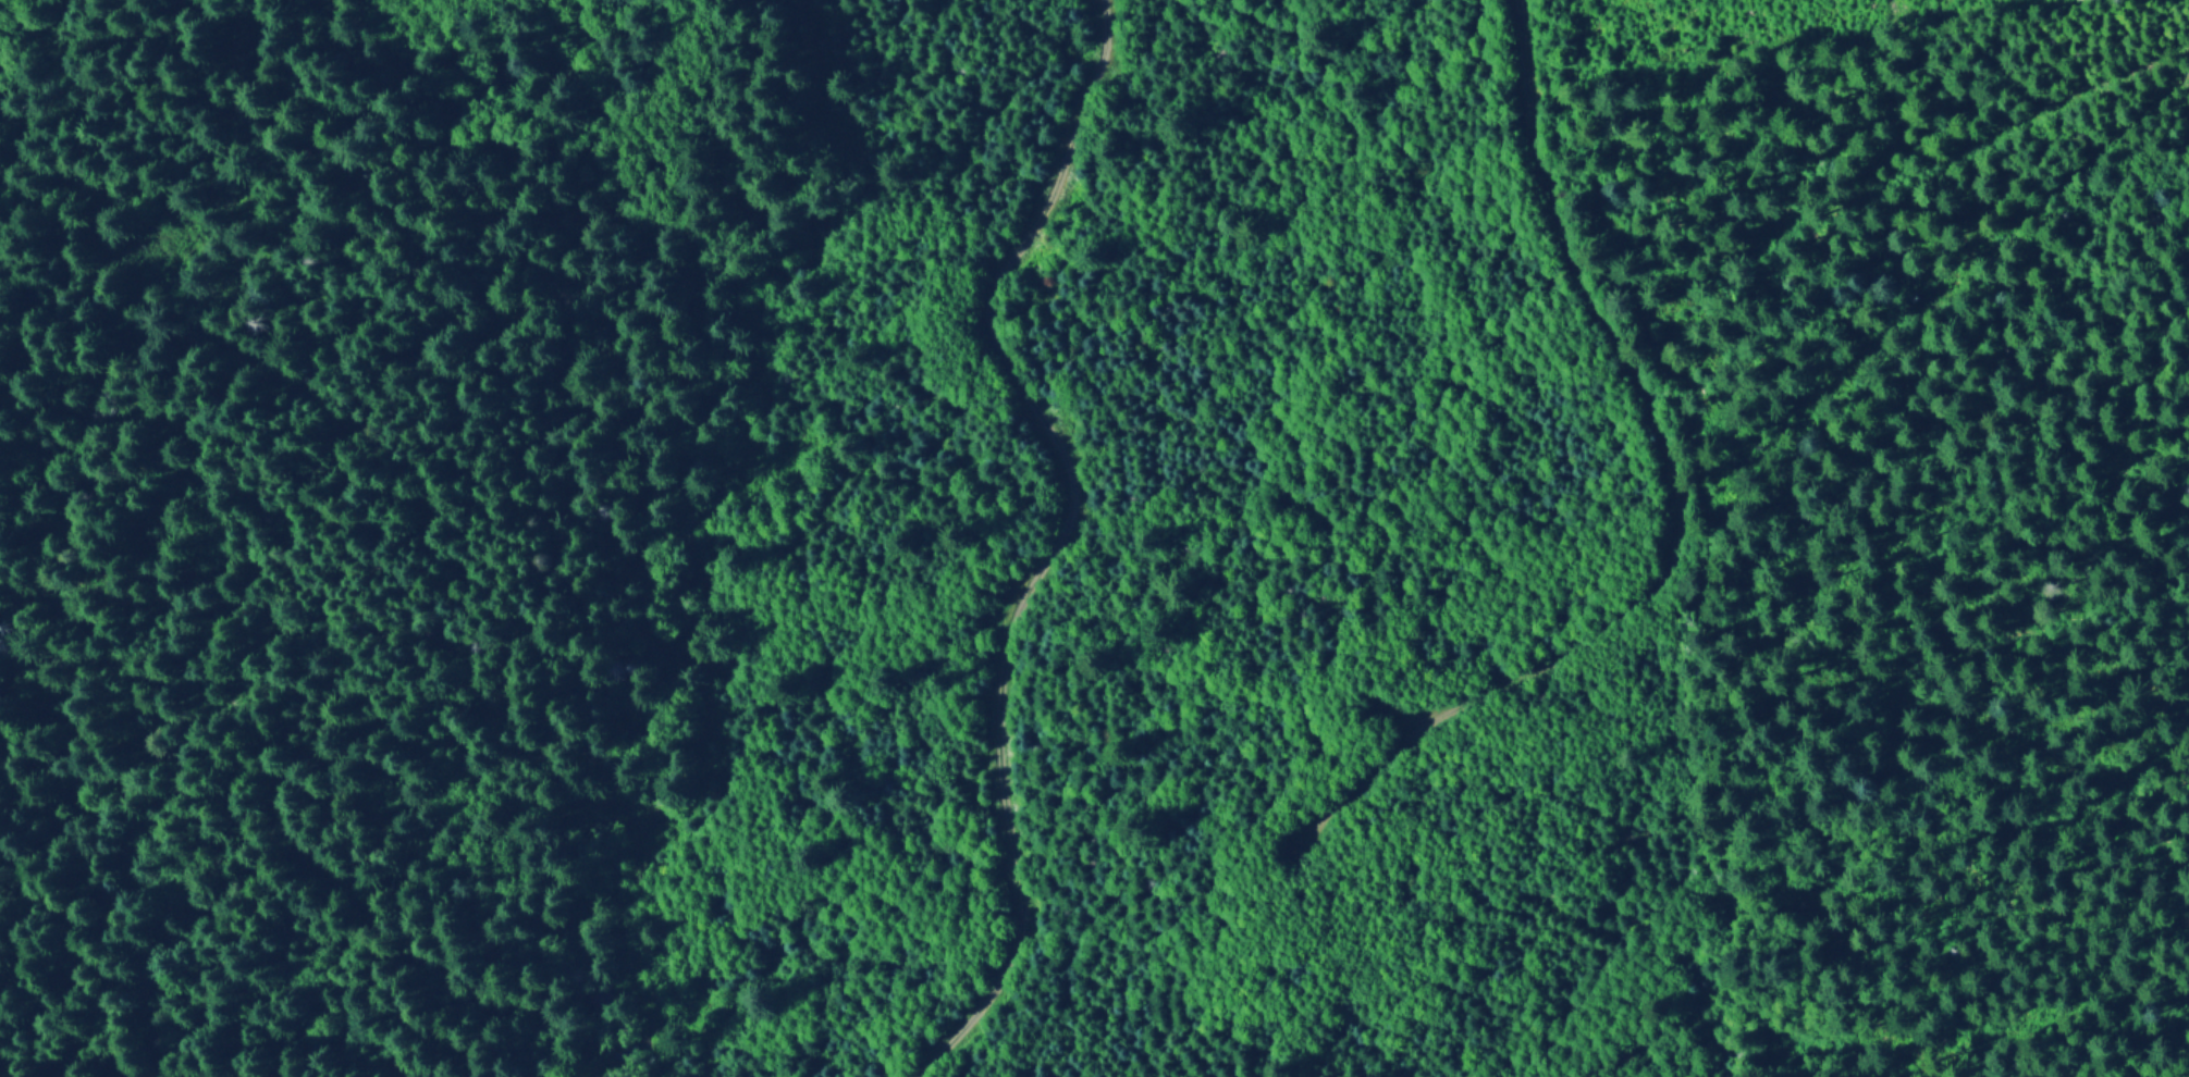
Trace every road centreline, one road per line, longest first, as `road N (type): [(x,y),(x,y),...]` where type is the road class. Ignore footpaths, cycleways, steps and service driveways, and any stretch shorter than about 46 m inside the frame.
road 1 (track): [(920,1076),(1021,877),(1036,408),(1024,200),(1111,87),(1126,33),(1116,0)]

